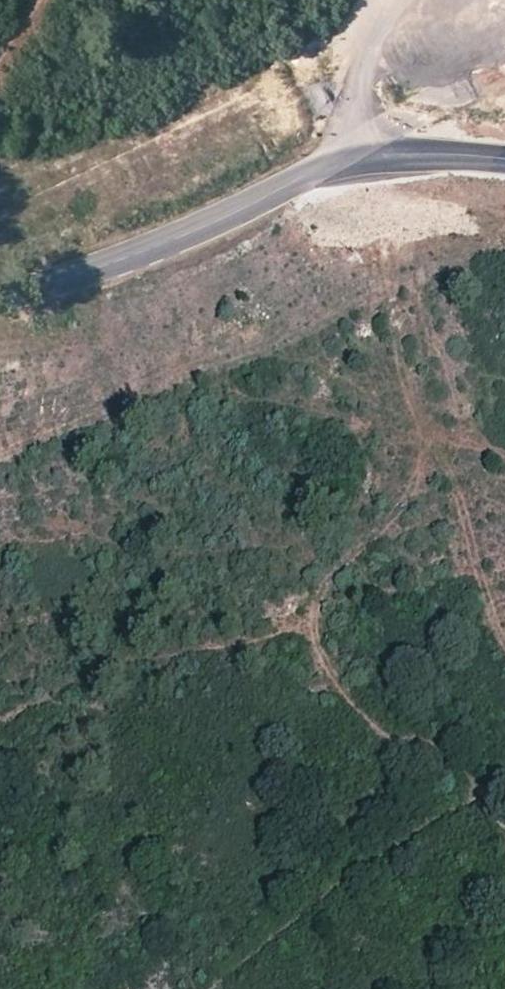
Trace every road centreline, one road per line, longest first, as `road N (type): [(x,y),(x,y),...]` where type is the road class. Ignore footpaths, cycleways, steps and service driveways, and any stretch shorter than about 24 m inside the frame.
road 1 (tertiary): [(504,67),(226,219),(0,300)]

